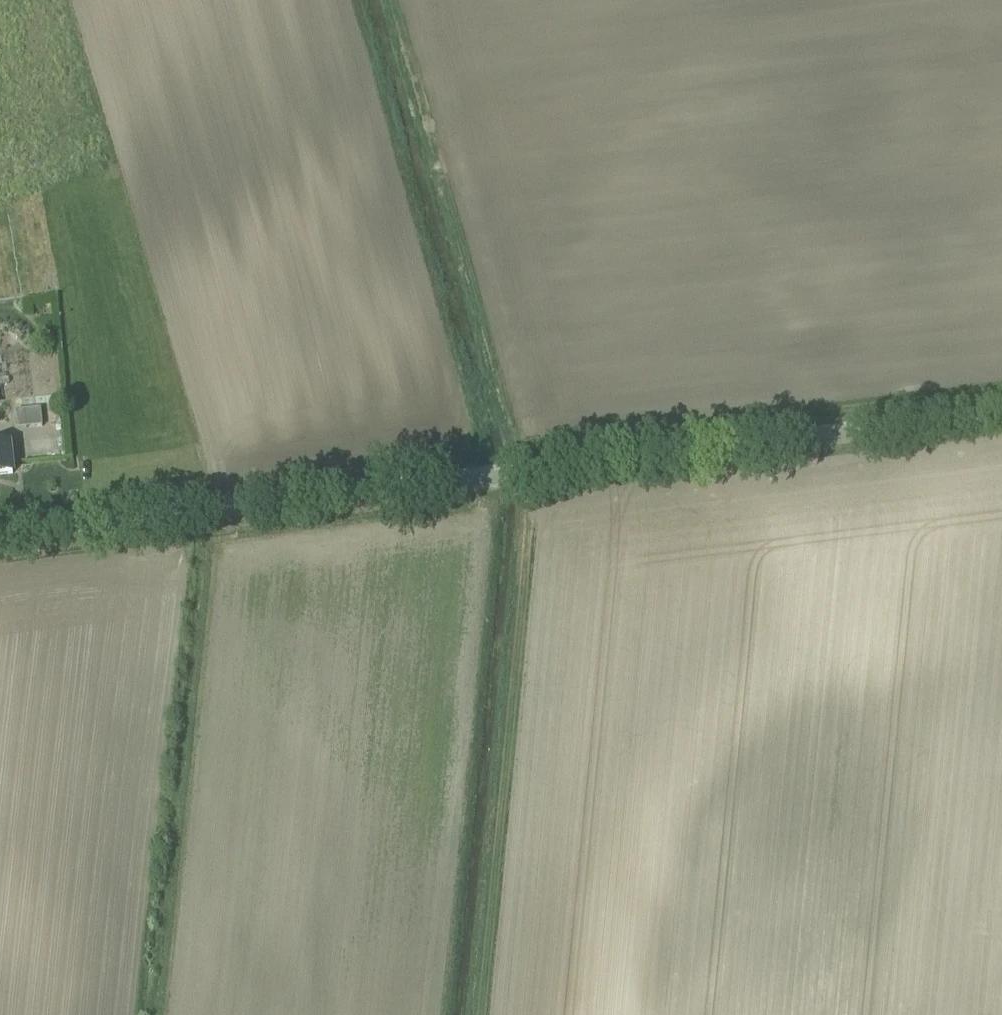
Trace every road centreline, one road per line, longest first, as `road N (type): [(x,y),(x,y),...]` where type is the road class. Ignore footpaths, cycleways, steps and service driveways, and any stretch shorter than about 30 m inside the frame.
road 1 (unclassified): [(0,536),(1001,414)]

